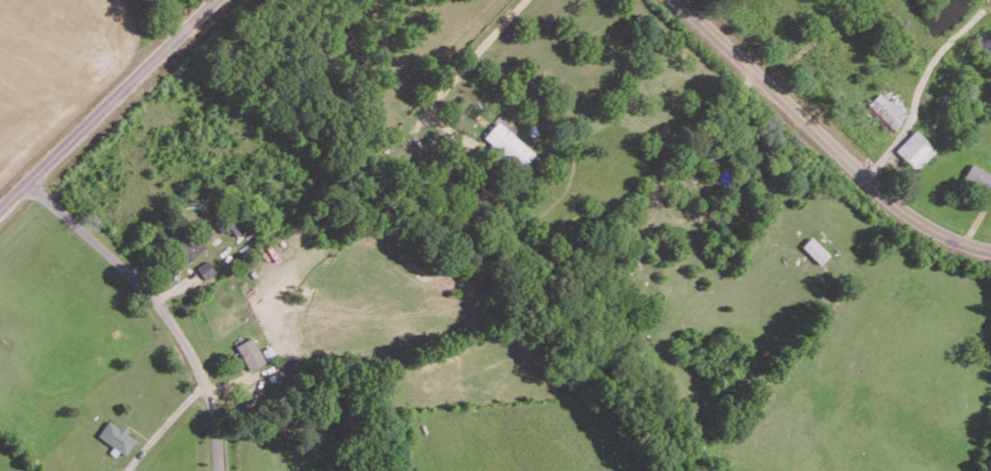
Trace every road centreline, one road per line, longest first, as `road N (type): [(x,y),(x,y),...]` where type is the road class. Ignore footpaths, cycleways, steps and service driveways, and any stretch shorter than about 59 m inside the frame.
road 1 (residential): [(990,251),(897,204),(677,0)]
road 2 (residential): [(27,183),(121,261),(184,340),(205,377),(221,470)]
road 3 (residential): [(0,210),(213,0)]

